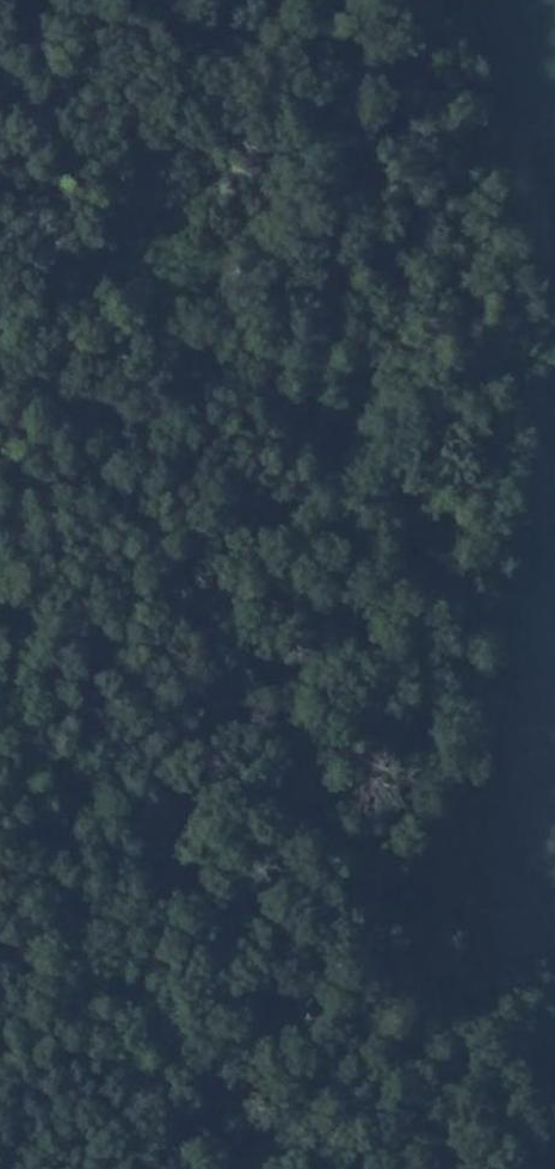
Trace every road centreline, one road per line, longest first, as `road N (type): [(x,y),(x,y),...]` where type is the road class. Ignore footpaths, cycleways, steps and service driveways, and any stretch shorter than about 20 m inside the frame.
road 1 (track): [(349,0),(398,122),(400,213),(390,307),(362,437),(366,605),(394,814),(541,1168)]
road 2 (track): [(364,499),(326,482),(291,514),(249,648),(230,667),(219,697),(190,844),(163,908),(176,1052),(171,1088),(192,1168)]
road 3 (track): [(161,1168),(117,1099),(80,1074),(54,1013),(50,975),(0,897)]

